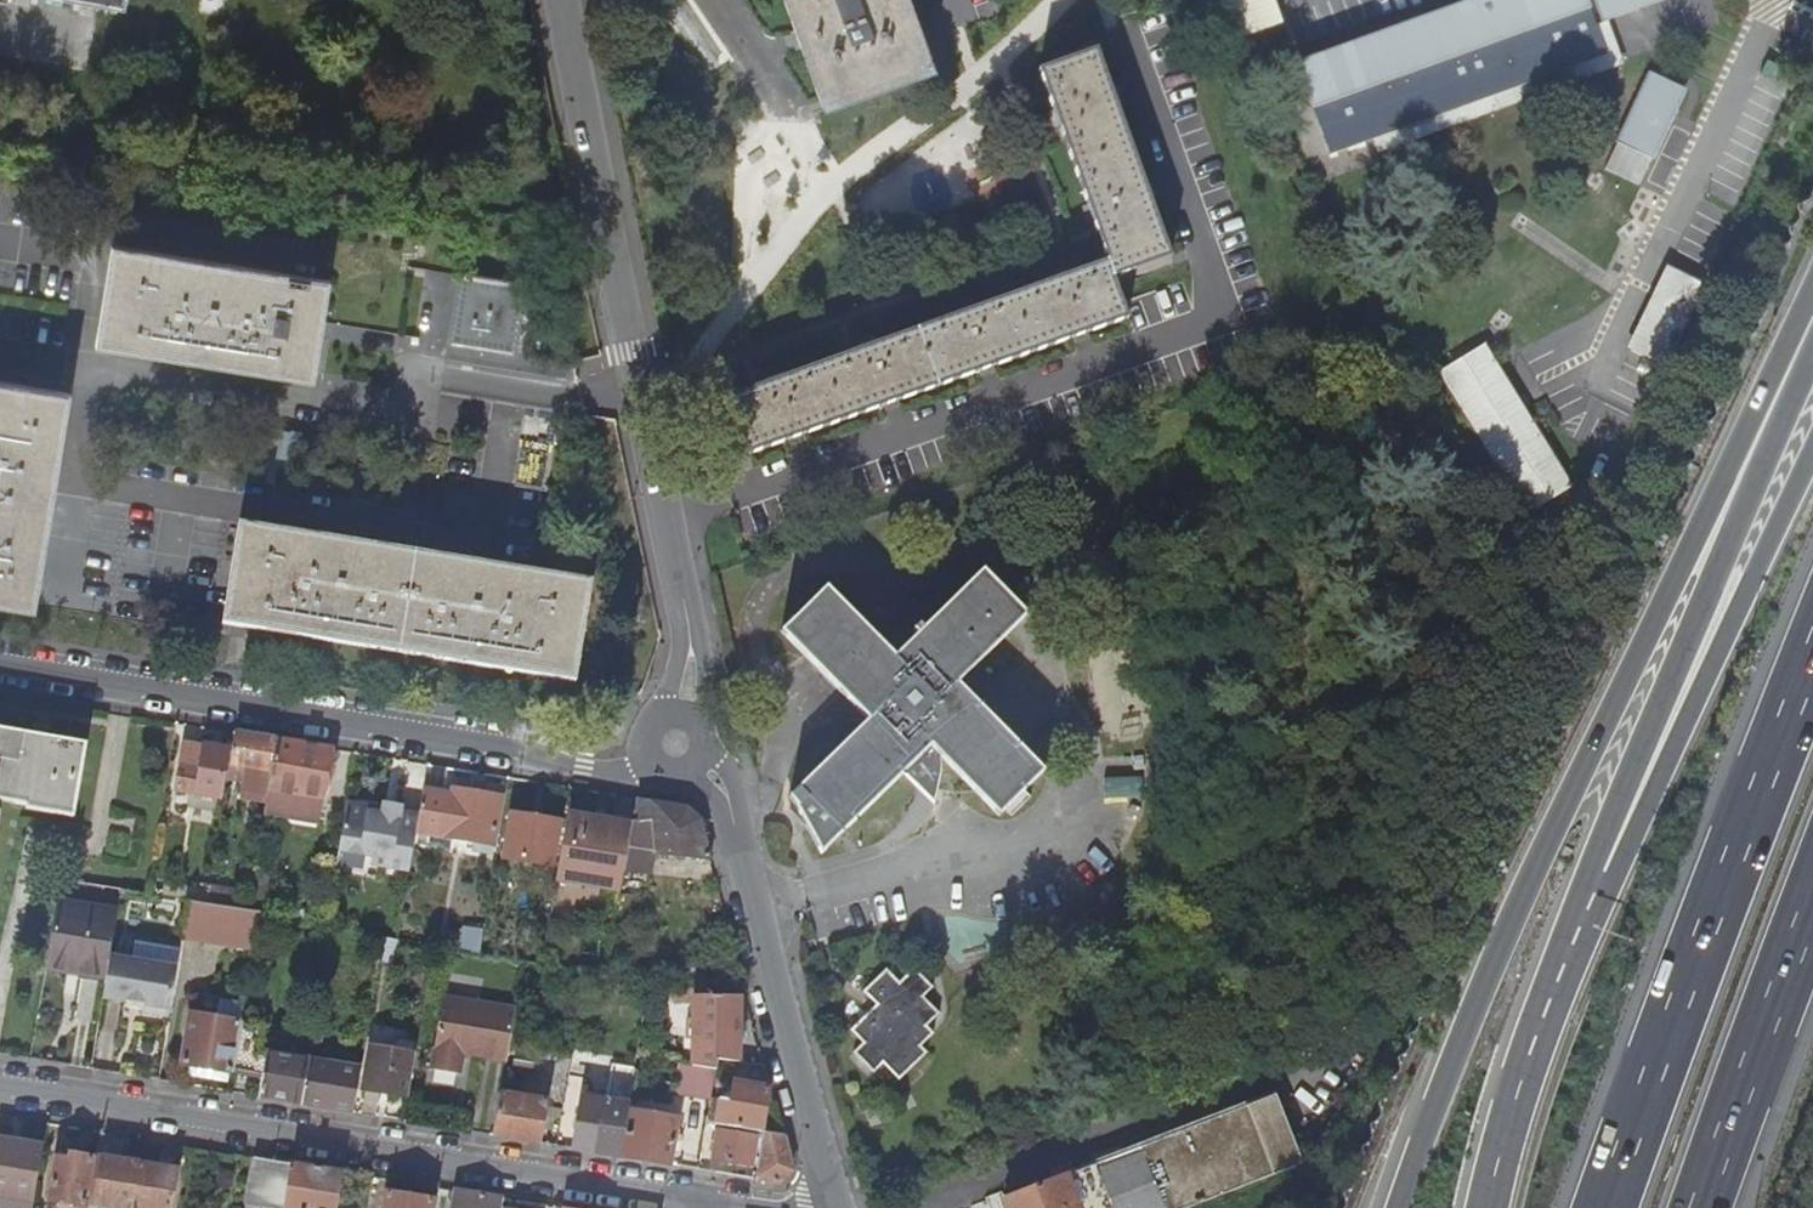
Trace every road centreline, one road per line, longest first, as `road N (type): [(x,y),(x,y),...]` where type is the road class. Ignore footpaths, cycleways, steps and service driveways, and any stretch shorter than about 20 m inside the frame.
road 1 (motorway): [(1812,320),(1771,381),(1511,918),(1399,1207)]
road 2 (residential): [(753,1207),(0,1084)]
road 3 (residential): [(561,0),(635,400),(690,632),(688,696),(676,740)]
road 4 (residential): [(0,663),(529,751),(584,769),(628,770),(676,740)]
road 5 (motorway): [(1812,654),(1604,1207)]
road 6 (trunk): [(1812,326),(1784,421),(1659,719),(1602,876)]
road 7 (residential): [(676,740),(727,793),(827,1207)]
road 8 (motorway): [(1812,452),(1684,725),(1602,876)]
road 9 (trunk): [(1602,876),(1543,1018),(1487,1207)]
road 10 (motorway): [(1706,1207),(1812,919)]

